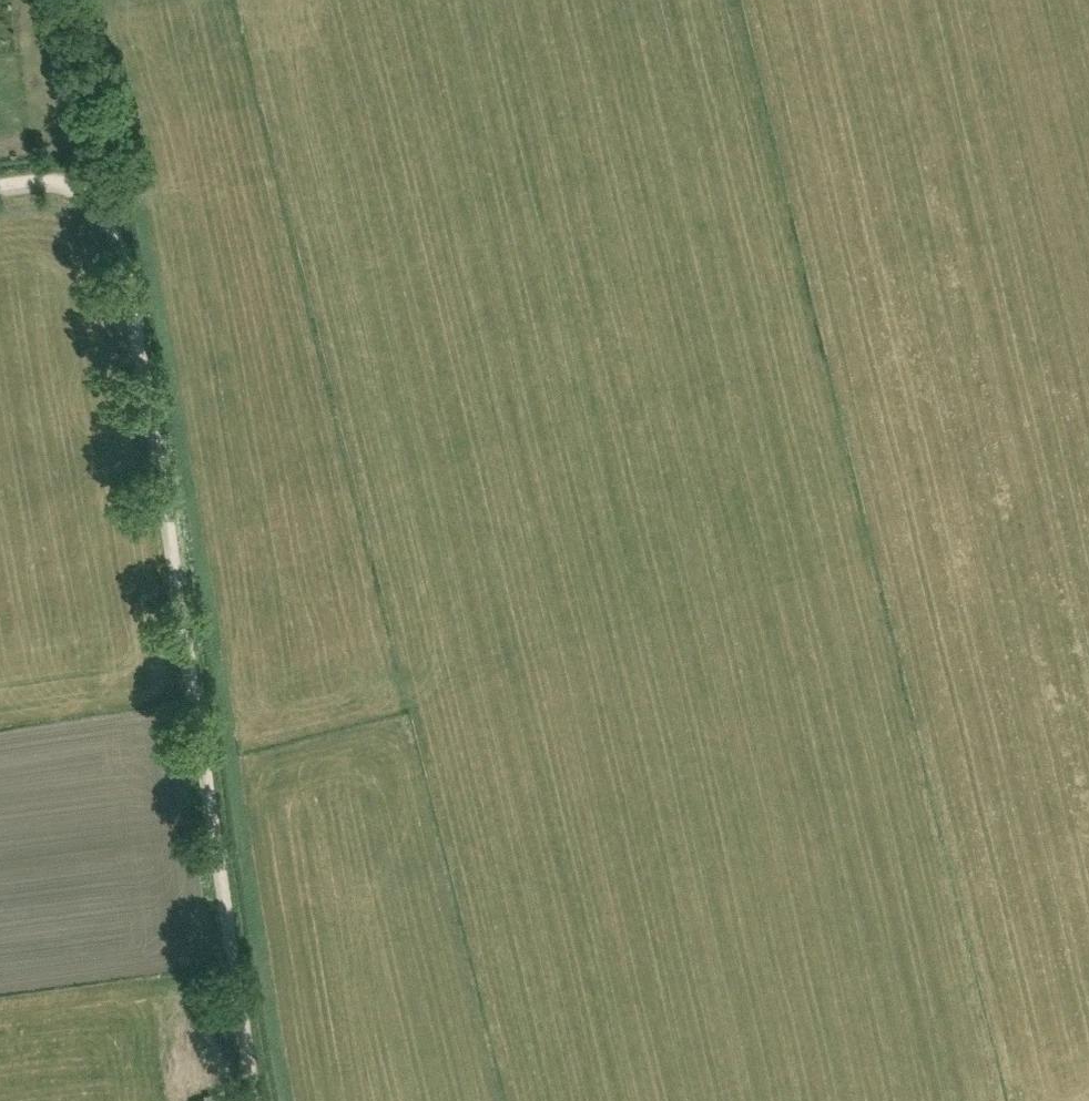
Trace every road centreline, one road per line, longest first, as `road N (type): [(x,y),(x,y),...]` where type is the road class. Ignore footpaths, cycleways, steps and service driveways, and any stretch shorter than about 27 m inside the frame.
road 1 (track): [(258,1100),(120,235),(102,204),(72,184),(0,184)]

